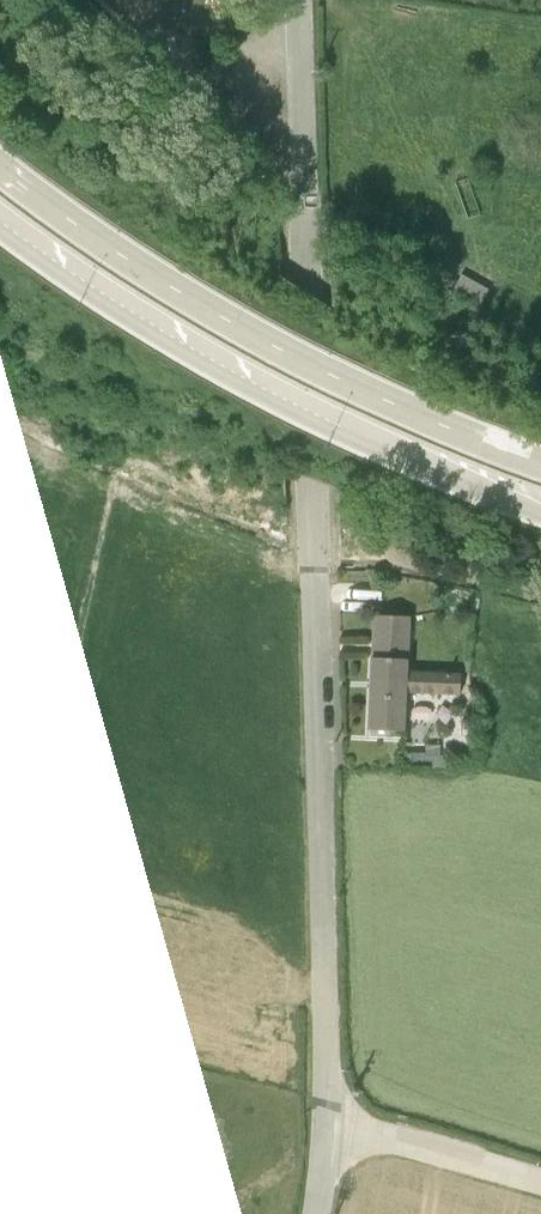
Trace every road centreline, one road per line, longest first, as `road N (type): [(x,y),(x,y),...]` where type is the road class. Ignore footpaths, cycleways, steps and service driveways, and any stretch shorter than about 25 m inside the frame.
road 1 (tertiary): [(333,1121),(298,0)]
road 2 (secondary): [(540,463),(281,350),(79,227),(0,165)]
road 3 (secondary): [(0,219),(152,324),(277,395),(540,513)]
road 4 (tertiary): [(333,1121),(540,1181)]

